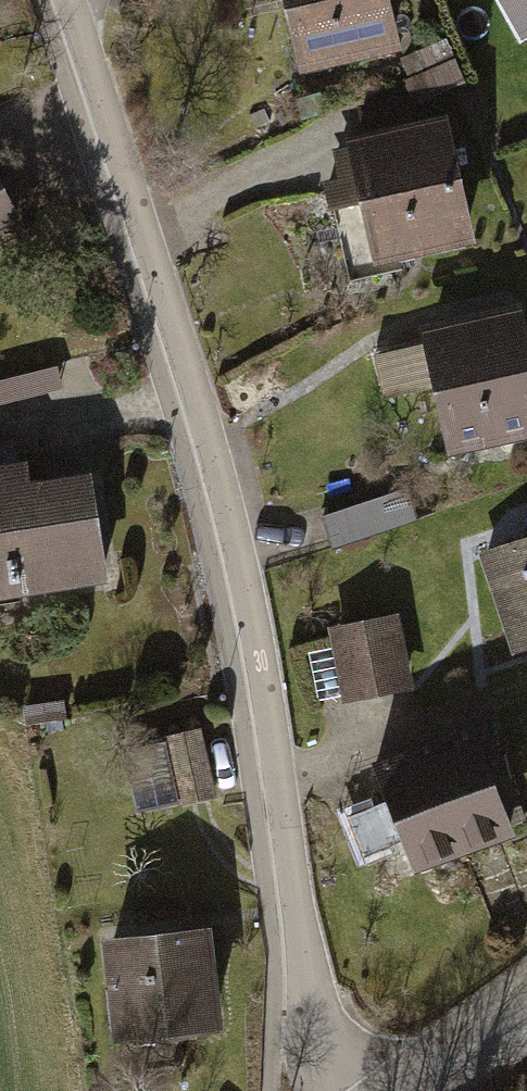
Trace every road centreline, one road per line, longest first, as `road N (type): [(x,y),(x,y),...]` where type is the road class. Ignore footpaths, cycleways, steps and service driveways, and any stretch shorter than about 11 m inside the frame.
road 1 (residential): [(347,1090),(312,1002),(226,500),(69,0)]
road 2 (residential): [(430,1090),(526,1019)]

